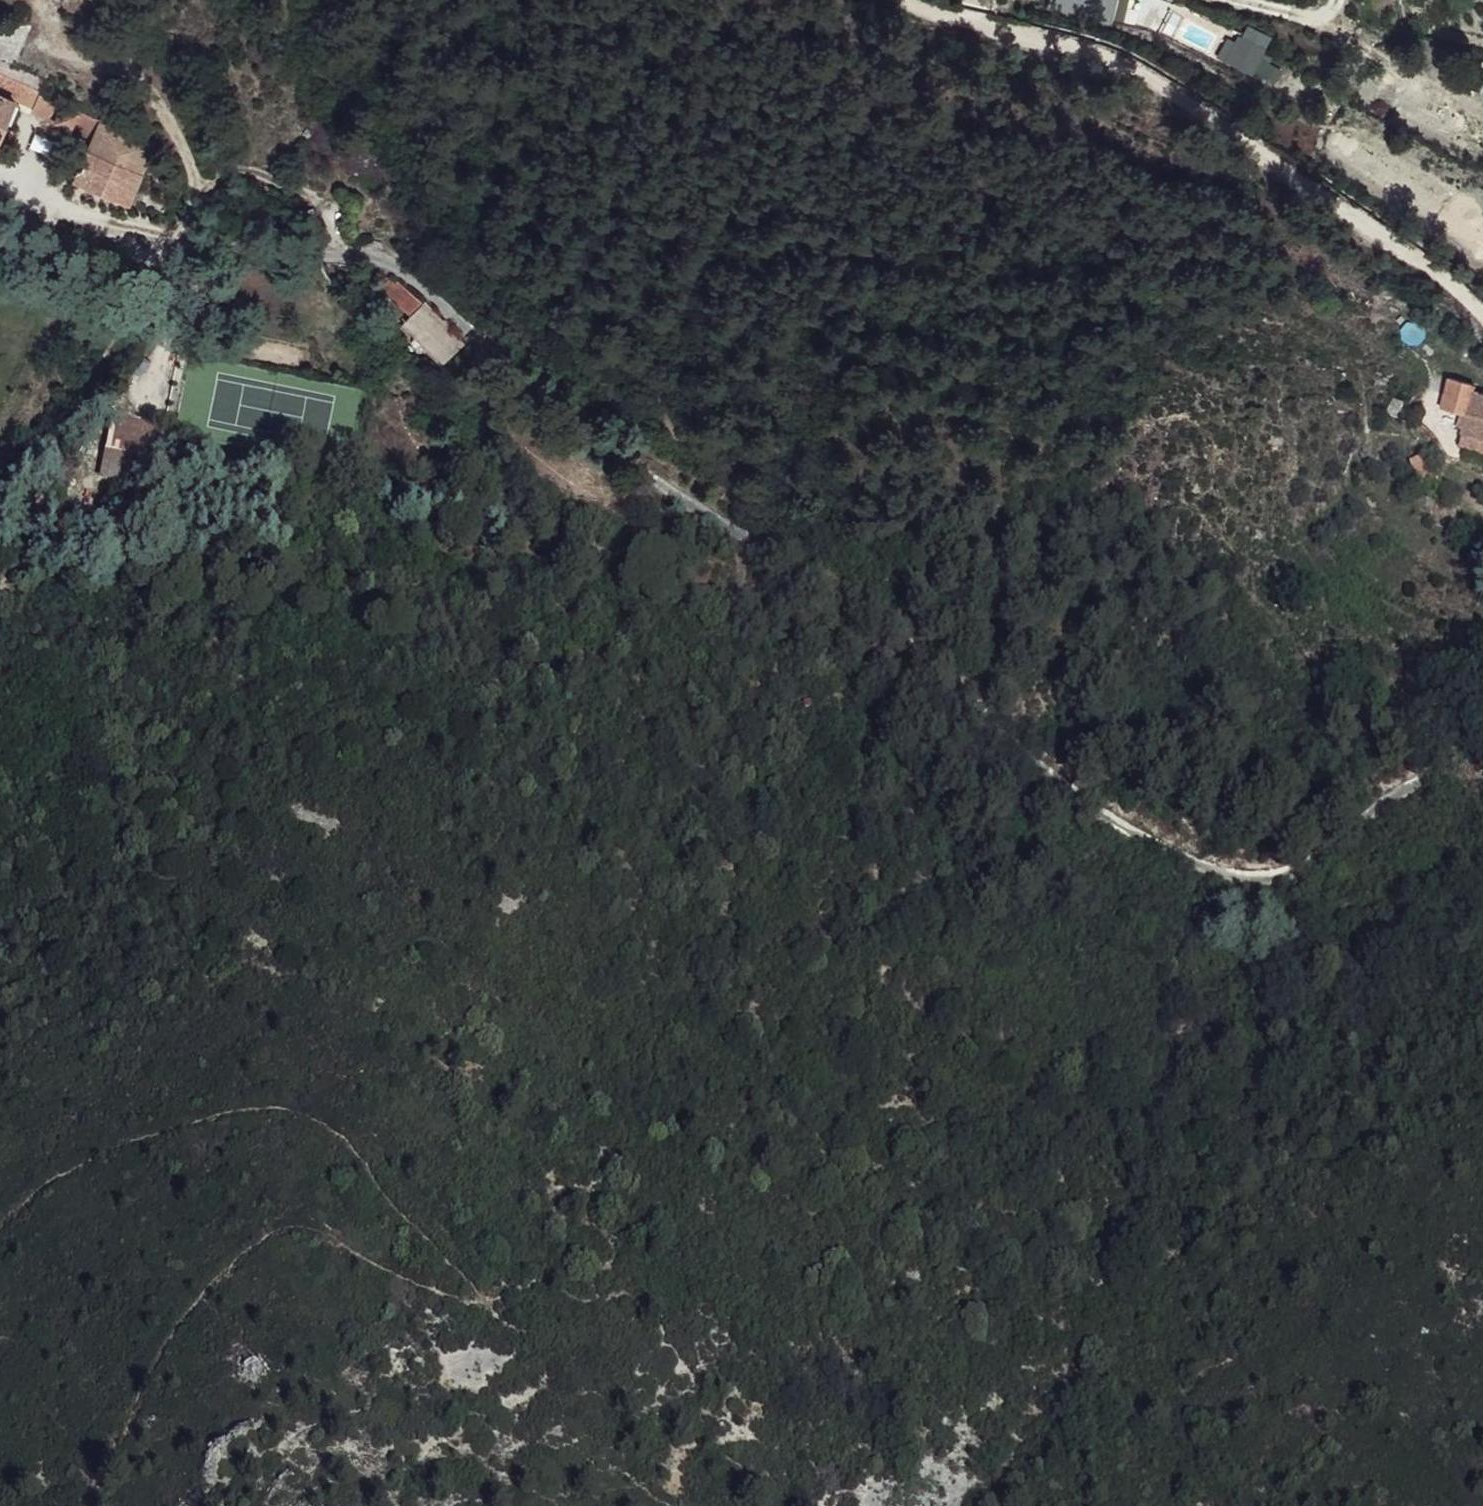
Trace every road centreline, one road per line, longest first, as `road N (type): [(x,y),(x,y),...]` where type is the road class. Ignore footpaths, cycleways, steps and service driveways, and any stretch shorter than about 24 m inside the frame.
road 1 (unclassified): [(903,0),(916,13),(1117,58),(1441,273),(1482,317)]
road 2 (track): [(87,463),(30,558),(0,584)]

